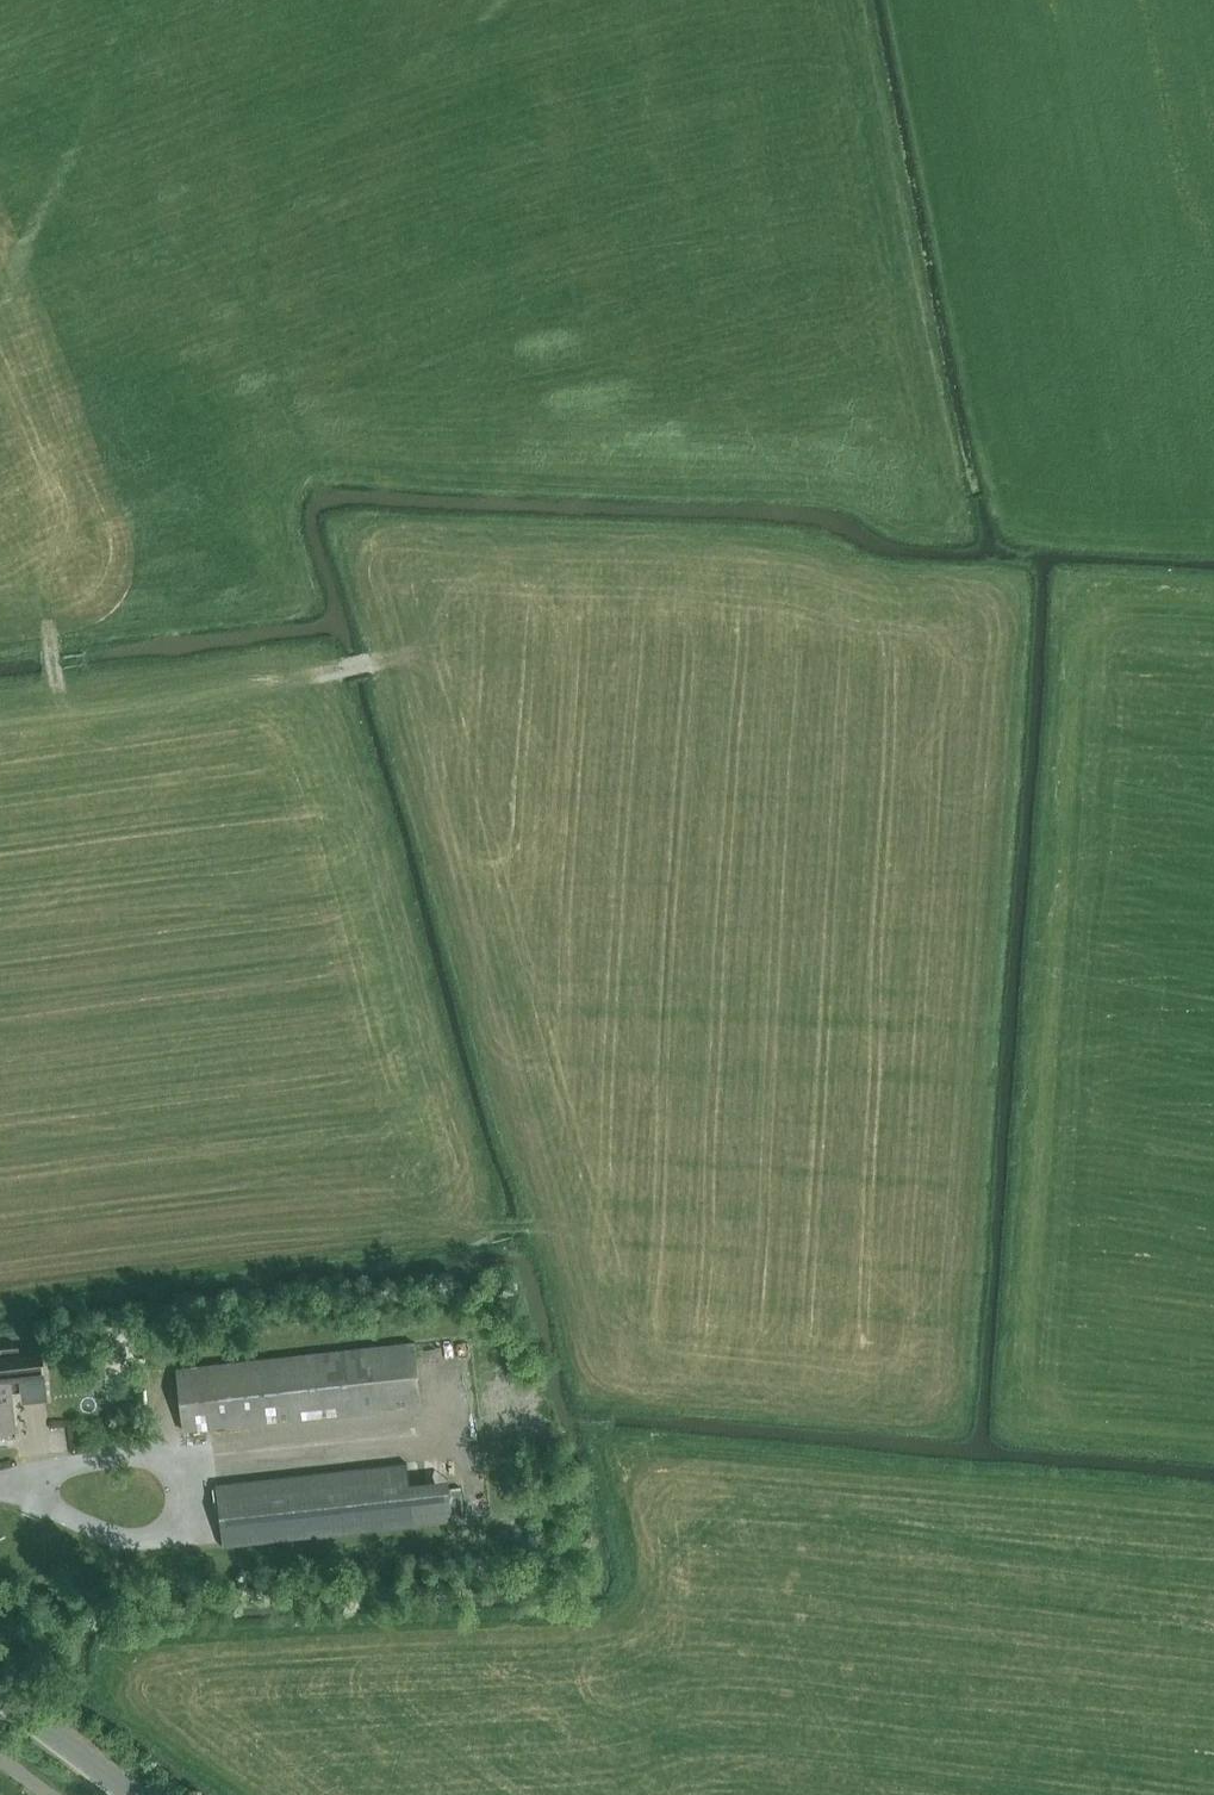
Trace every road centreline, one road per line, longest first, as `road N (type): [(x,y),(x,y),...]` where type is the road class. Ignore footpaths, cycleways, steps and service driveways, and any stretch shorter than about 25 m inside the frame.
road 1 (tertiary): [(134,1794),(0,1693)]

